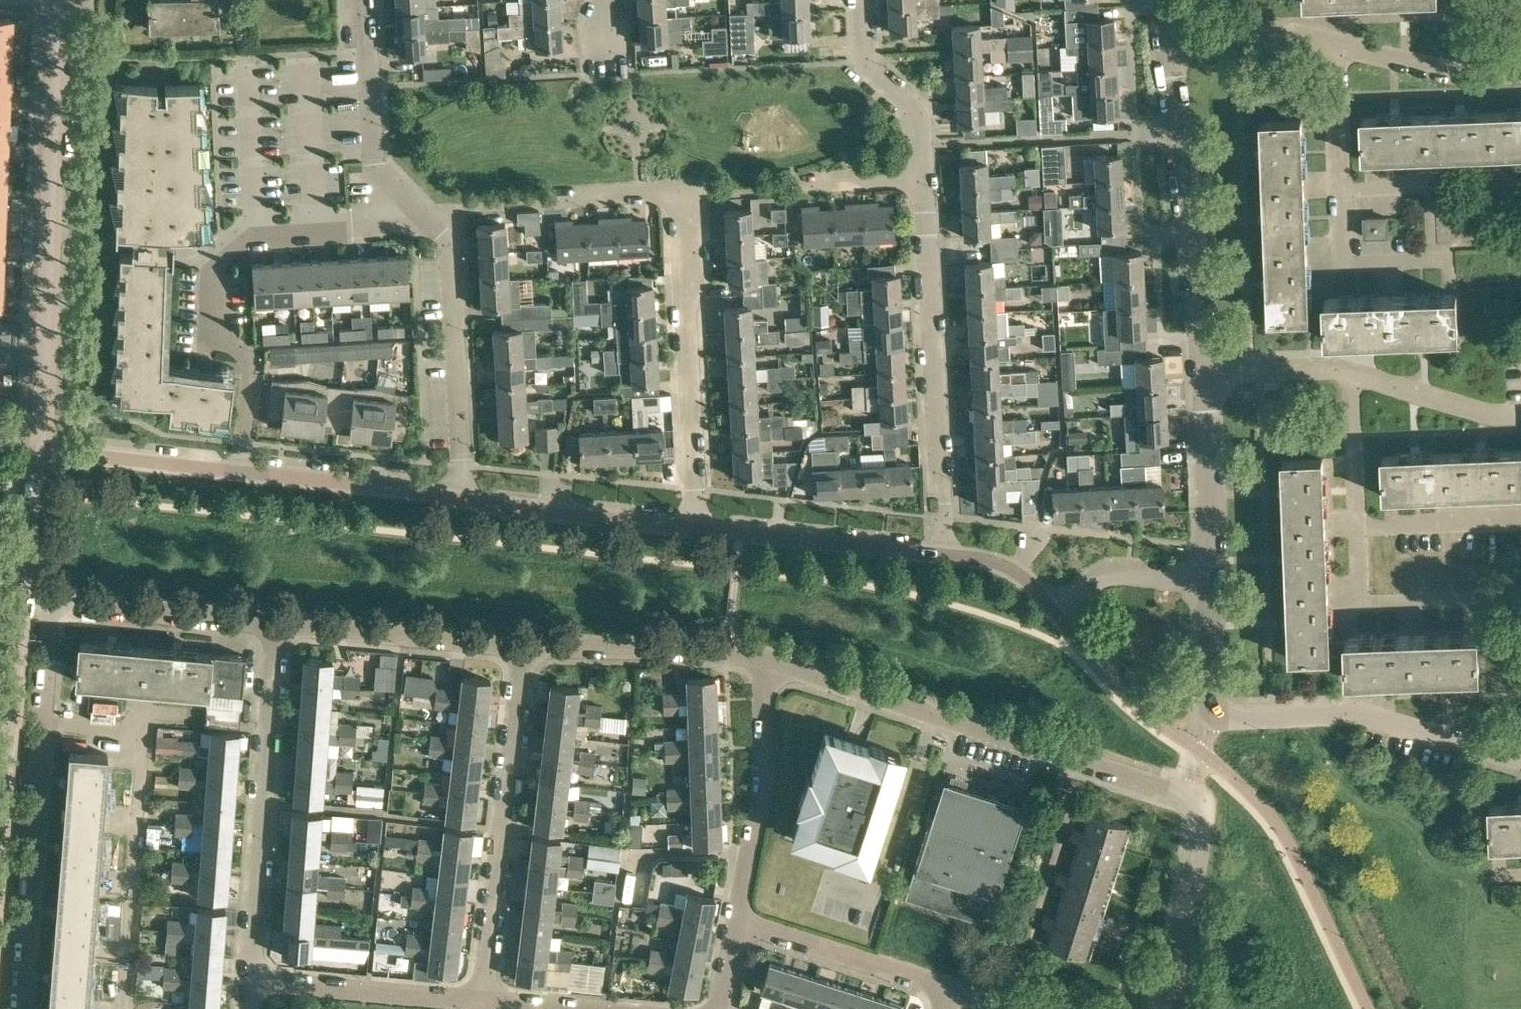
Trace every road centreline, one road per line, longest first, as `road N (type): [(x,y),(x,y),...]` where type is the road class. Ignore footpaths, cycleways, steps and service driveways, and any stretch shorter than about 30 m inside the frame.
road 1 (residential): [(1165,1008),(1201,824),(1193,799),(769,661)]
road 2 (residential): [(688,527),(693,490),(676,190),(558,201)]
road 3 (residential): [(427,217),(245,225),(214,255),(213,316),(256,385),(245,473)]
road 4 (residential): [(1520,760),(1357,715),(1219,718),(1209,700),(1210,578)]
road 5 (residential): [(39,436),(56,0)]
road 6 (residential): [(54,597),(18,1008)]
road 7 (residential): [(948,556),(926,178)]
road 8 (residential): [(249,981),(277,620)]
road 9 (residential): [(491,998),(528,647)]
road 10 (residential): [(1207,375),(1170,44)]
road 11 (residential): [(1207,375),(1328,370),(1486,414),(1520,413)]
road 12 (residential): [(464,502),(449,242),(427,217)]
road 13 (residential): [(1210,578),(1115,571),(1056,611),(1012,569),(948,556)]
road 14 (residential): [(738,924),(769,661)]
road 15 (residential): [(948,556),(688,527)]
road 16 (residential): [(528,647),(277,620)]
road 17 (residential): [(1339,190),(1426,189),(1433,252),(1424,261),(1352,263),(1342,249)]
road 18 (residential): [(491,998),(249,981)]
road 19 (residential): [(769,661),(528,647)]
road 20 (residential): [(427,217),(371,158),(362,0)]
road 21 (residential): [(688,527),(464,502)]
road 22 (residential): [(277,620),(54,597)]
road 23 (residential): [(464,502),(245,473)]
road 24 (residential): [(941,988),(738,924)]
road 25 (residential): [(245,473),(37,454)]
road 26 (residential): [(1210,578),(1207,375)]
road 27 (residential): [(926,178),(907,108),(871,77),(861,0)]
road 28 (residential): [(1331,43),(1474,77),(1520,76)]
road 29 (residential): [(1170,44),(1306,36),(1331,43)]
road 30 (residential): [(0,850),(13,696)]
road 31 (residential): [(1339,190),(1331,43)]
road 32 (residential): [(22,594),(37,454)]
road 33 (residential): [(926,178),(796,184)]
road 34 (residential): [(620,1008),(491,998)]

